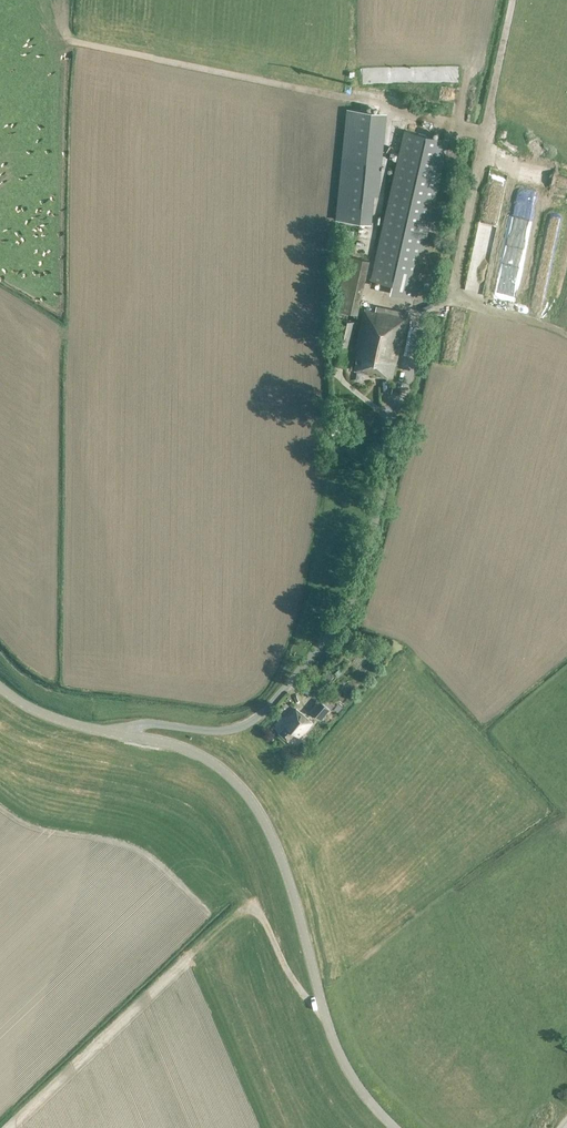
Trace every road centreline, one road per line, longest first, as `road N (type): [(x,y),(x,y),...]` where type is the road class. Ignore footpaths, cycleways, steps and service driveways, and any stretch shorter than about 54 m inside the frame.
road 1 (tertiary): [(395,1127),(335,1045),(286,874),(251,801),(211,761),(114,733)]
road 2 (unclassified): [(114,733),(144,723),(233,728),(268,705),(354,594),(378,509),(387,429)]
road 3 (tertiary): [(114,733),(41,713),(0,688)]

